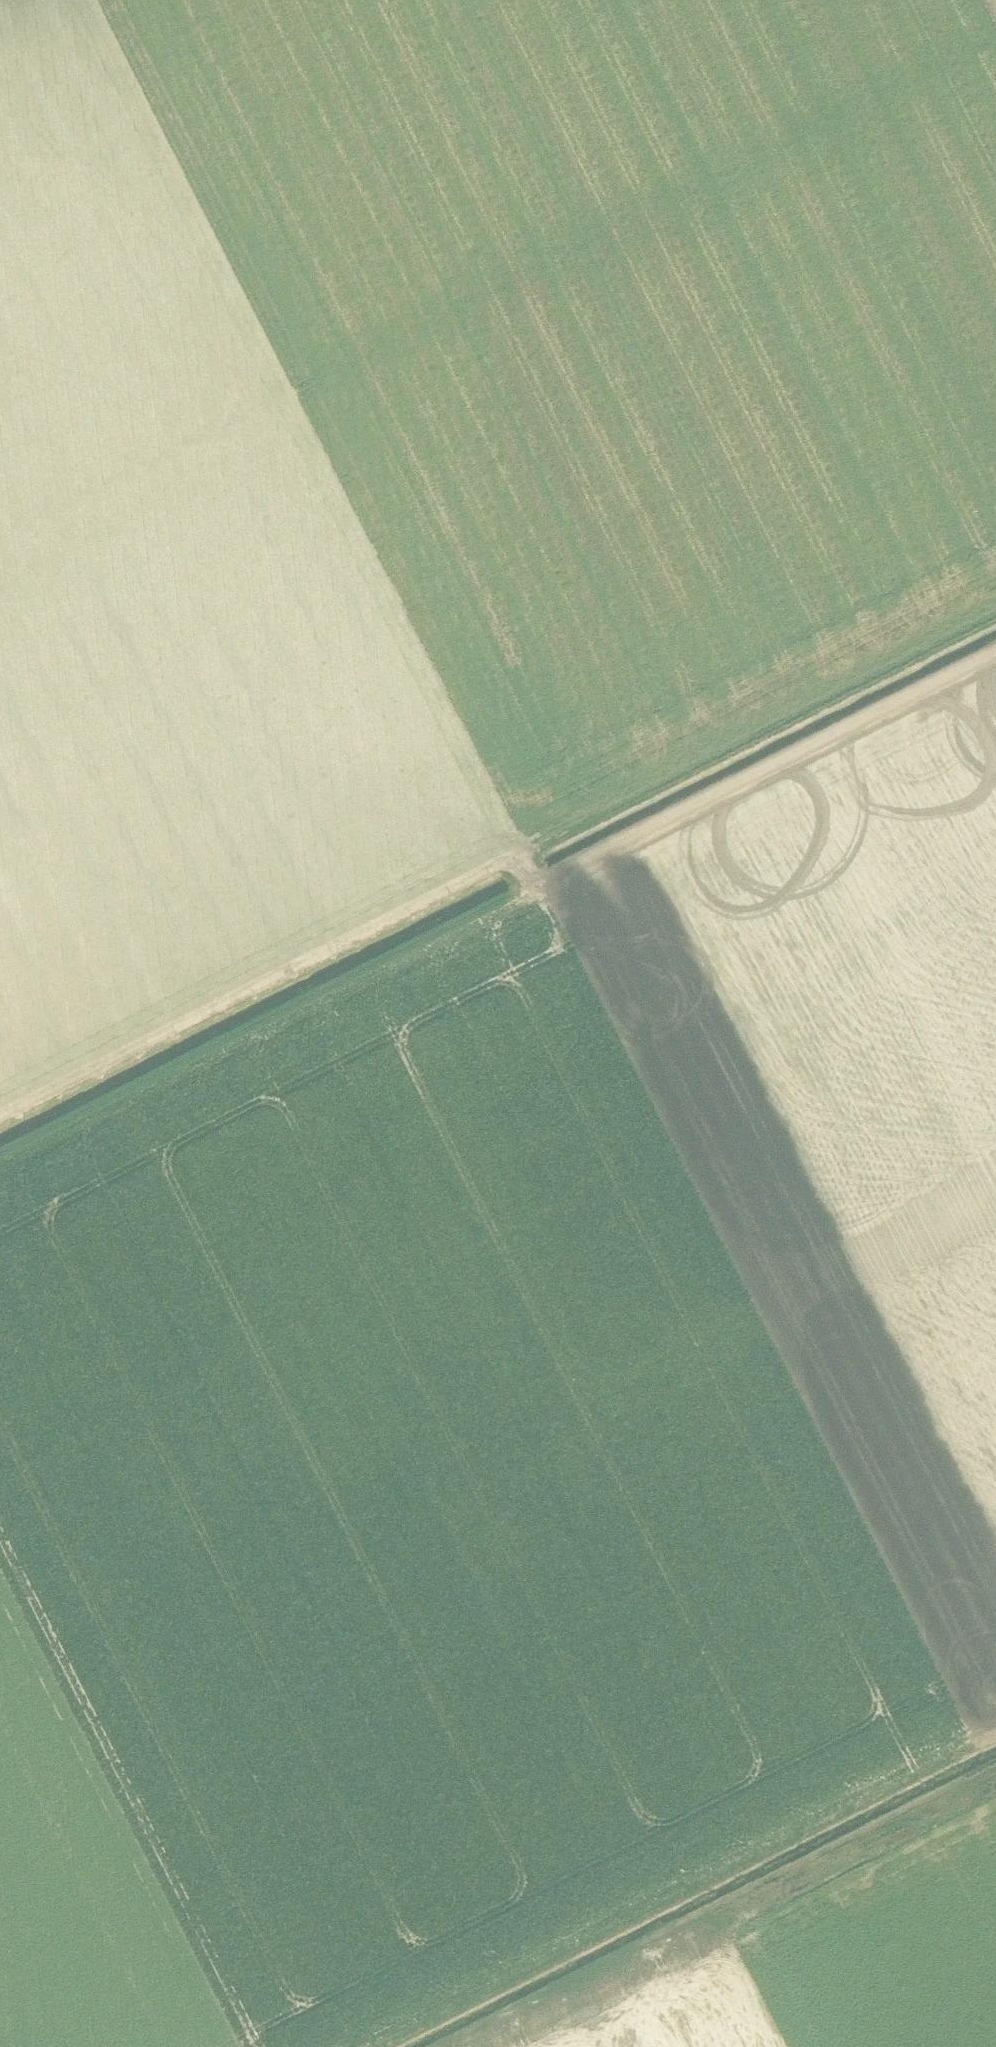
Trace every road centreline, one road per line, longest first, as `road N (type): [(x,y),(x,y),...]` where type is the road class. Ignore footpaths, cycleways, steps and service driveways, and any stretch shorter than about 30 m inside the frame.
road 1 (track): [(527,878),(109,0)]

